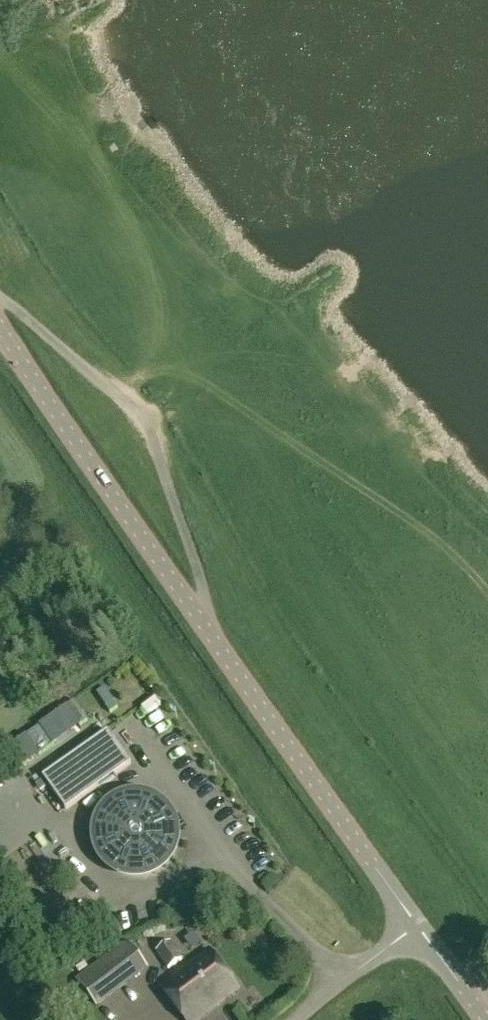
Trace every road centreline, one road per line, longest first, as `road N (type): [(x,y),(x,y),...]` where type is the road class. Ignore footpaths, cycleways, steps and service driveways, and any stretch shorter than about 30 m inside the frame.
road 1 (tertiary): [(0,323),(418,925)]
road 2 (track): [(218,642),(150,429),(0,296)]
road 3 (residential): [(295,1019),(418,925)]

